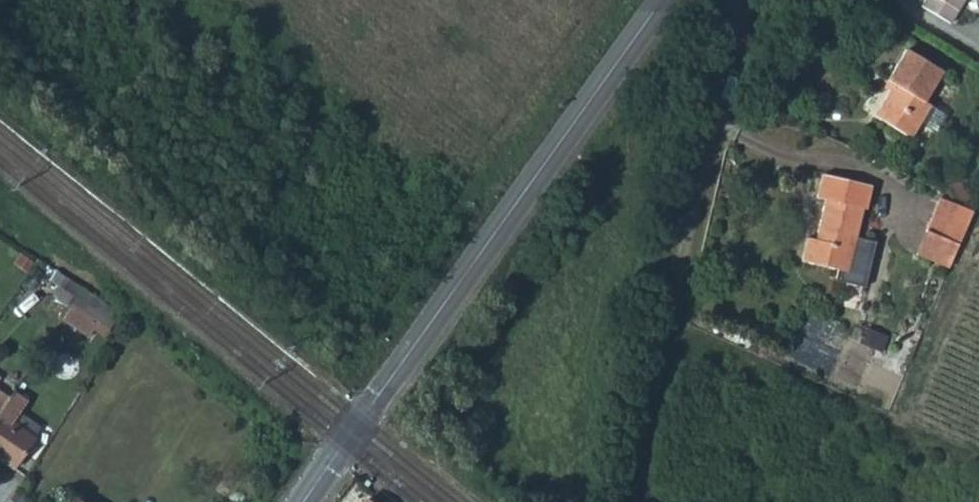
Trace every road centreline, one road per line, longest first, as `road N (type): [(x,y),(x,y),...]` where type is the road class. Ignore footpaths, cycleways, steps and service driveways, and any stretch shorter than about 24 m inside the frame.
road 1 (secondary): [(306,501),(661,0)]
road 2 (residential): [(681,263),(740,0)]
road 3 (track): [(641,501),(633,467),(681,263)]

